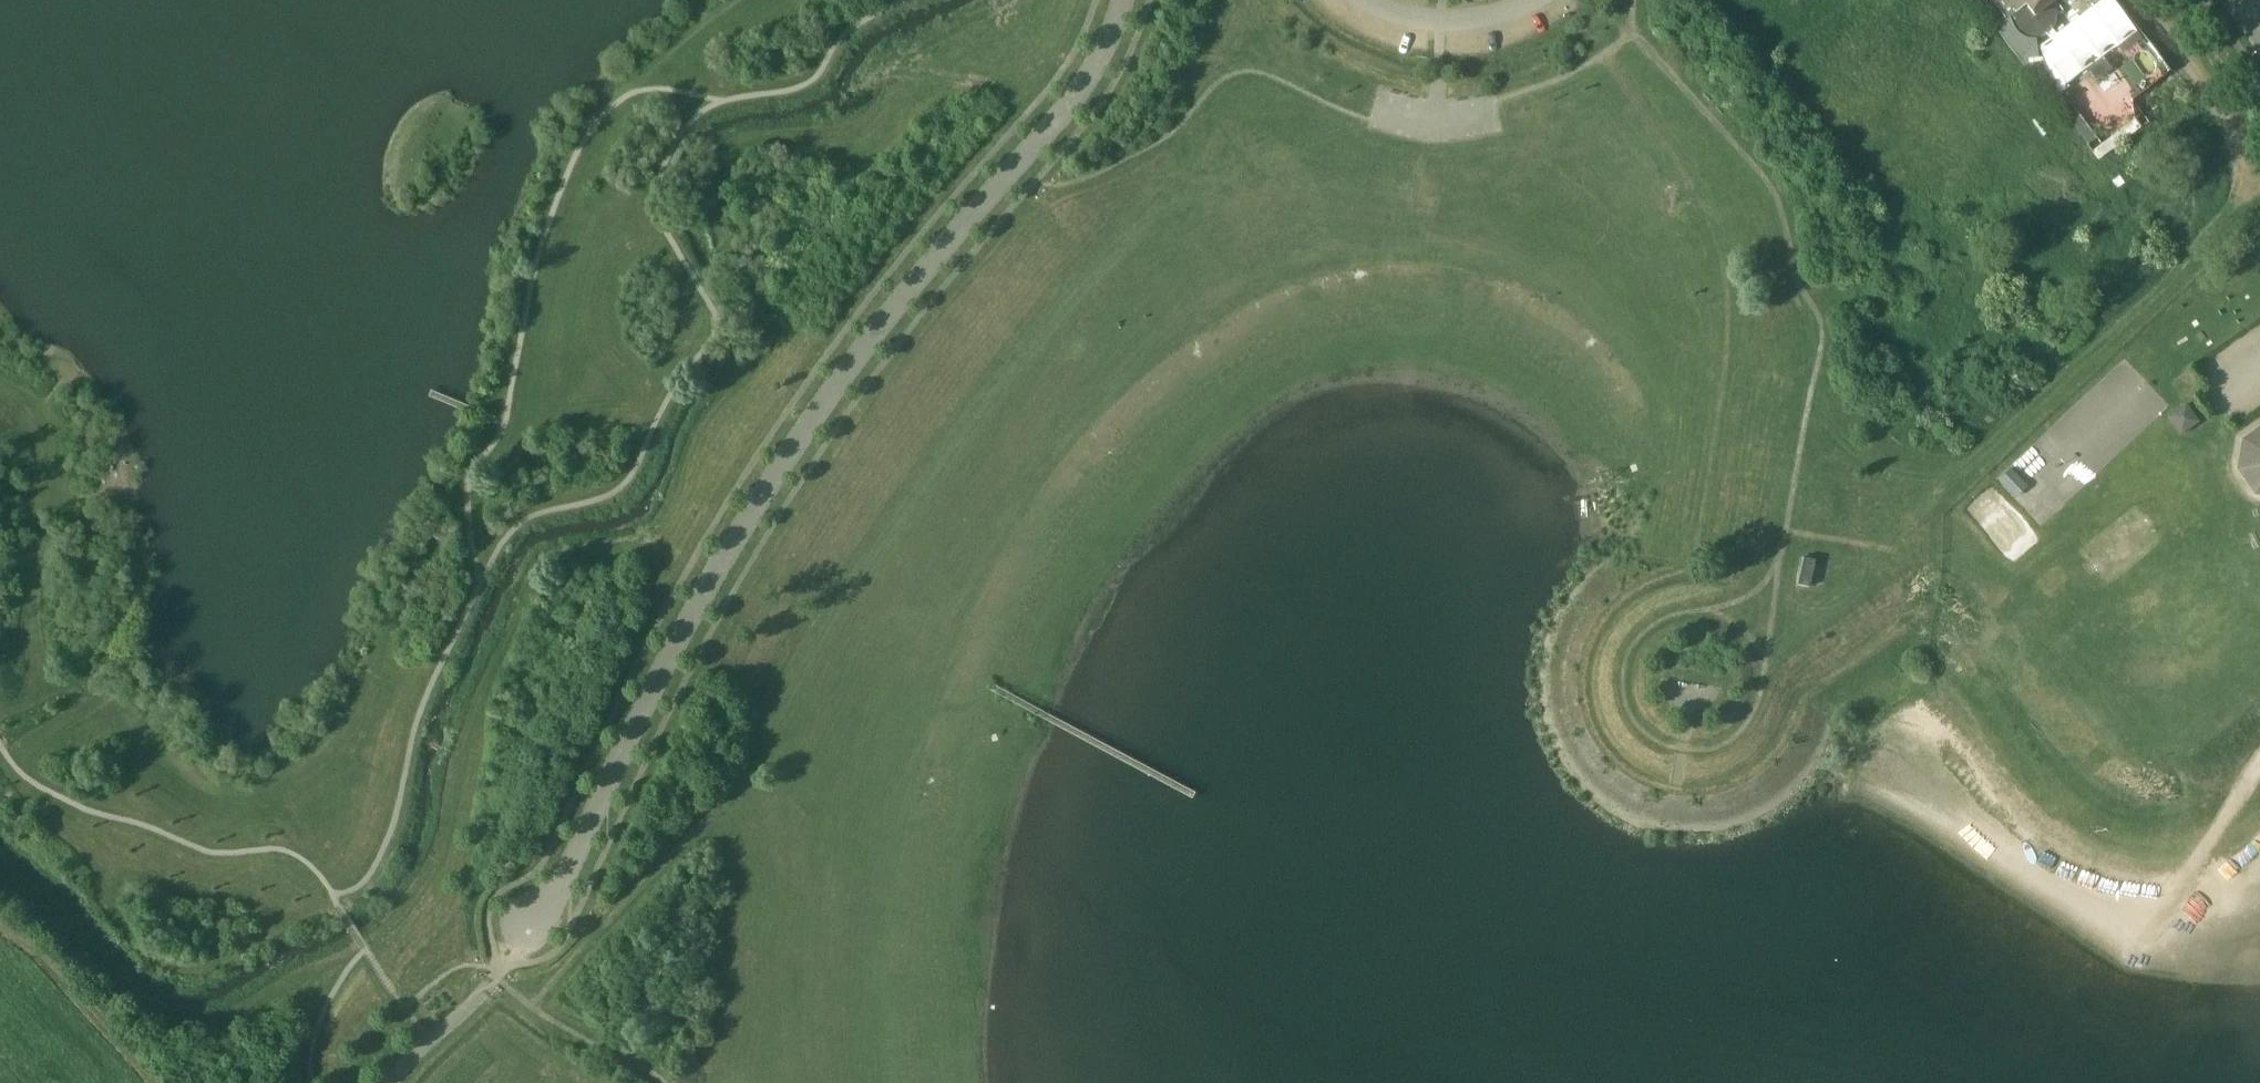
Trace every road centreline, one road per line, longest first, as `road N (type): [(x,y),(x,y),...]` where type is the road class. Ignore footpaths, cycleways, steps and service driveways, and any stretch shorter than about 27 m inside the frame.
road 1 (unclassified): [(1118,0),(1105,44),(1078,90),(824,408),(721,571),(560,883),(526,929)]
road 2 (track): [(2259,760),(2140,950)]

